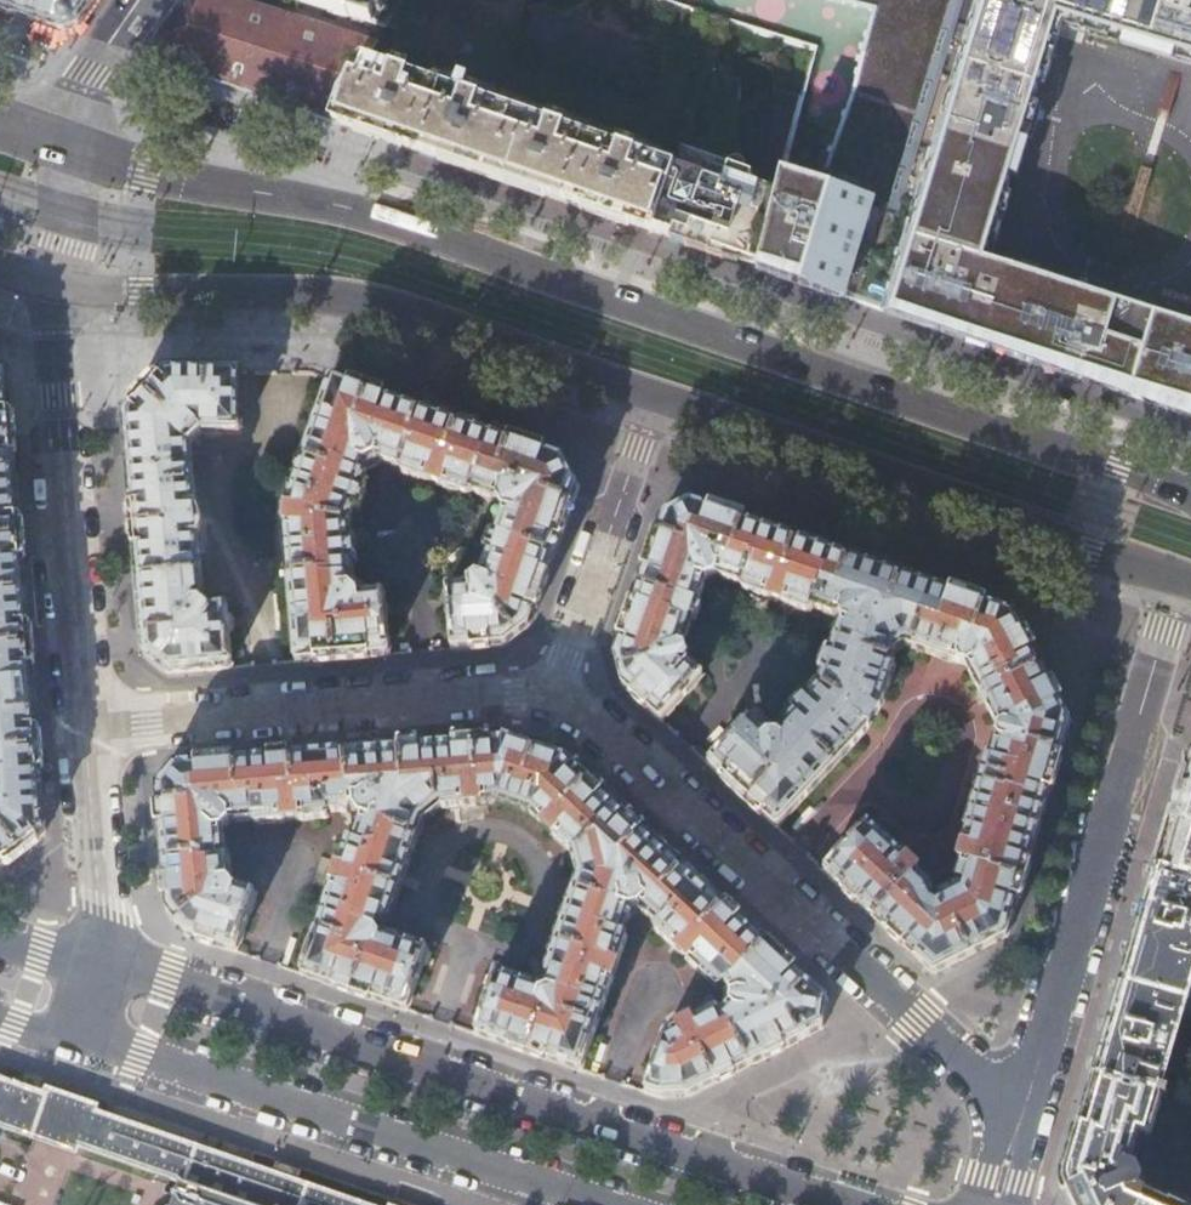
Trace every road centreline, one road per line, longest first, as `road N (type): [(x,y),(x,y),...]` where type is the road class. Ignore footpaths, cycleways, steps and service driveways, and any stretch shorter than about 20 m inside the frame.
road 1 (primary): [(1190,495),(328,205),(69,142)]
road 2 (tertiary): [(850,1204),(169,979),(108,966)]
road 3 (residential): [(1022,1117),(555,691)]
road 4 (primary): [(52,286),(376,302),(655,394)]
road 5 (residential): [(1182,573),(1022,1117)]
road 6 (primary): [(655,394),(987,506),(1070,545),(1182,573)]
road 7 (tertiary): [(84,1039),(604,1204)]
road 8 (residential): [(555,691),(85,729)]
road 9 (residential): [(52,286),(85,729)]
road 10 (residential): [(655,394),(555,691)]
road 11 (residential): [(85,729),(108,966)]
road 12 (residential): [(139,0),(78,88),(69,142)]

